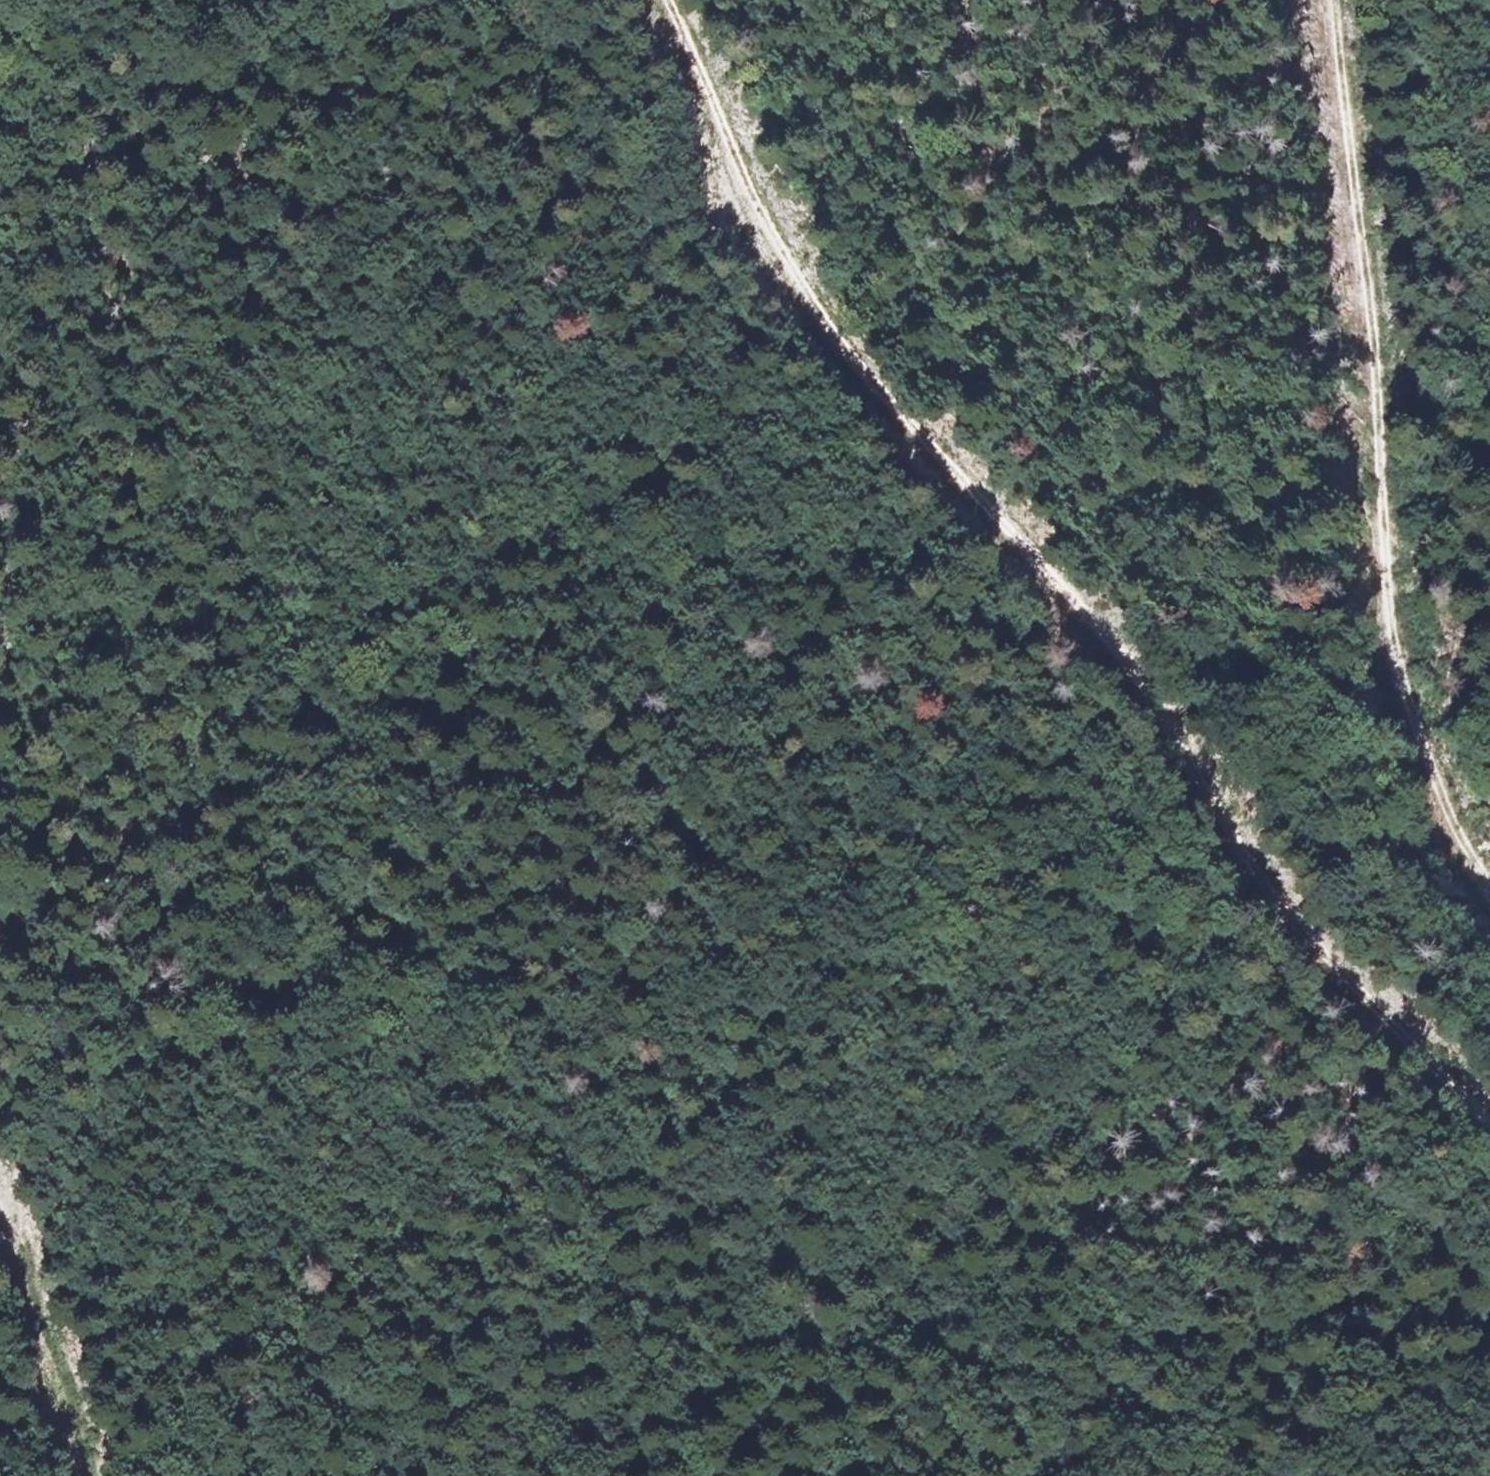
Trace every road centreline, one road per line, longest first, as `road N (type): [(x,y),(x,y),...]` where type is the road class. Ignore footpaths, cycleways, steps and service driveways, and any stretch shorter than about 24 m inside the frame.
road 1 (track): [(661,0),(748,226),(1130,670),(1301,924),(1489,1138)]
road 2 (track): [(1489,872),(1473,847),(1399,655),(1326,0)]
road 3 (track): [(0,1205),(96,1475)]

